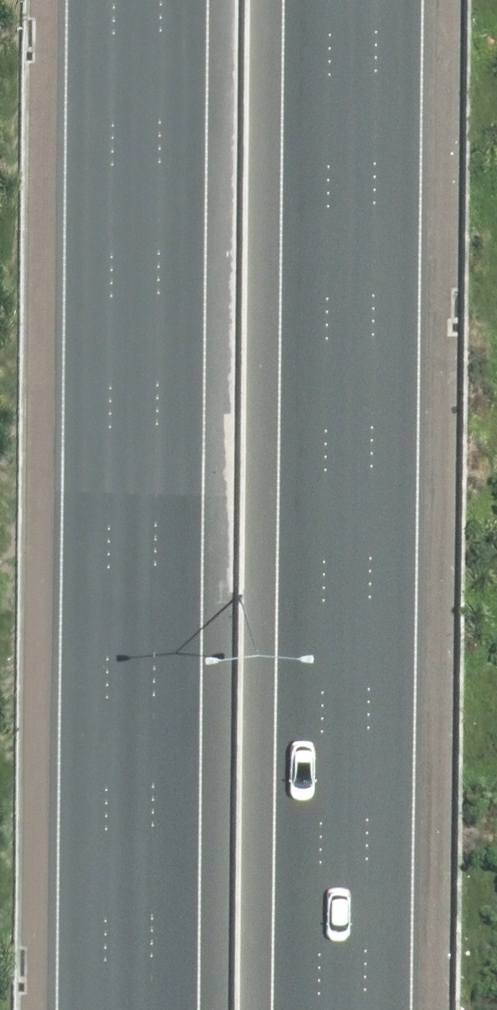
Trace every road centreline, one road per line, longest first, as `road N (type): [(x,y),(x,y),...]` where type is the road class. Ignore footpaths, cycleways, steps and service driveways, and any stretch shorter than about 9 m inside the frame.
road 1 (motorway): [(348,0),(334,1009)]
road 2 (motorway): [(129,1009),(141,0)]

